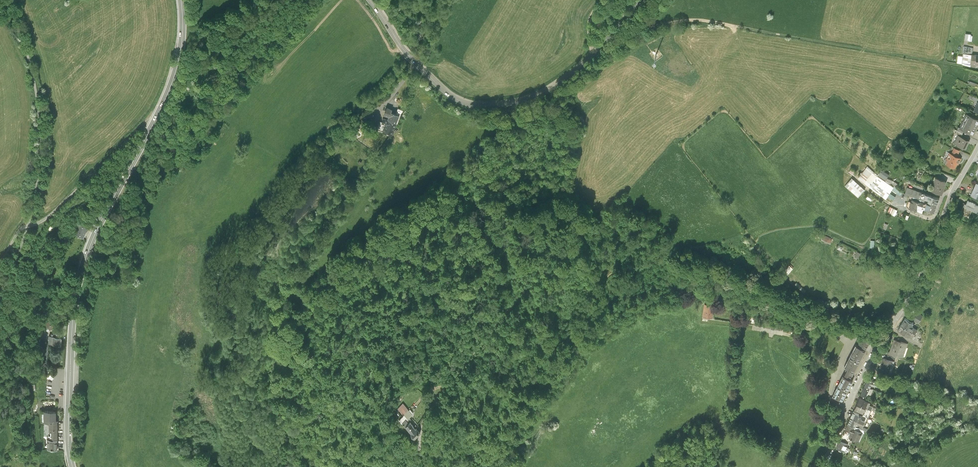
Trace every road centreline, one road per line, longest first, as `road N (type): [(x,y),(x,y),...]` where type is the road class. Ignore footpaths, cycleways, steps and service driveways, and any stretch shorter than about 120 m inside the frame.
road 1 (secondary): [(180,0),(175,80),(99,223),(79,280),(71,466)]
road 2 (track): [(601,0),(590,21),(596,57),(653,27),(703,21),(977,70)]
road 3 (tertiary): [(372,0),(406,51),(453,93),(512,107),(544,99),(585,68),(645,0)]
road 4 (residential): [(823,466),(869,362),(931,257),(977,144)]
road 5 (track): [(160,110),(54,212),(27,227)]

